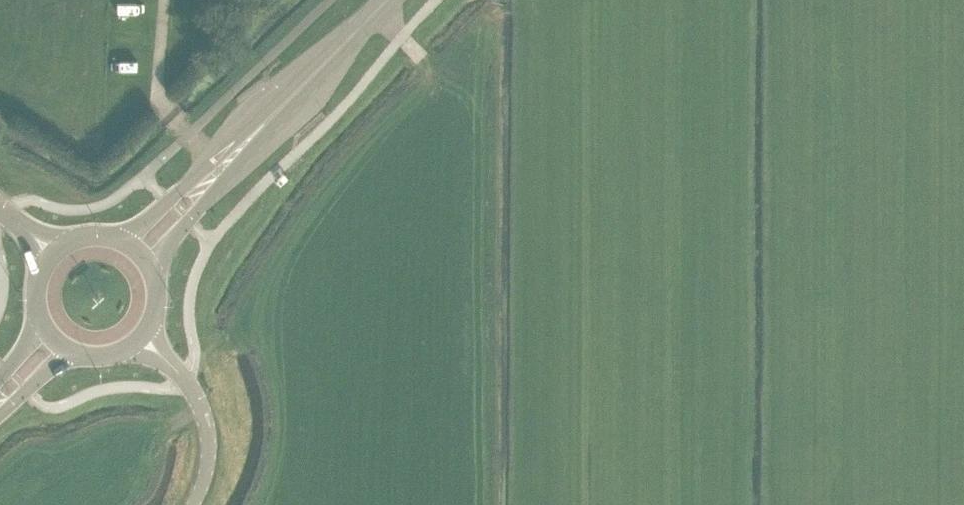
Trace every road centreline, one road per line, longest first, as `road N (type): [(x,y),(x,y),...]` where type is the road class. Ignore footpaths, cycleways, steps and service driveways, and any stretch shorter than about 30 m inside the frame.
road 1 (unclassified): [(192,504),(207,466),(207,425),(185,379),(141,337)]
road 2 (primary): [(152,272),(169,241),(260,138),(264,124)]
road 3 (primary): [(264,124),(248,127),(118,238)]
road 4 (primary): [(264,124),(387,0)]

